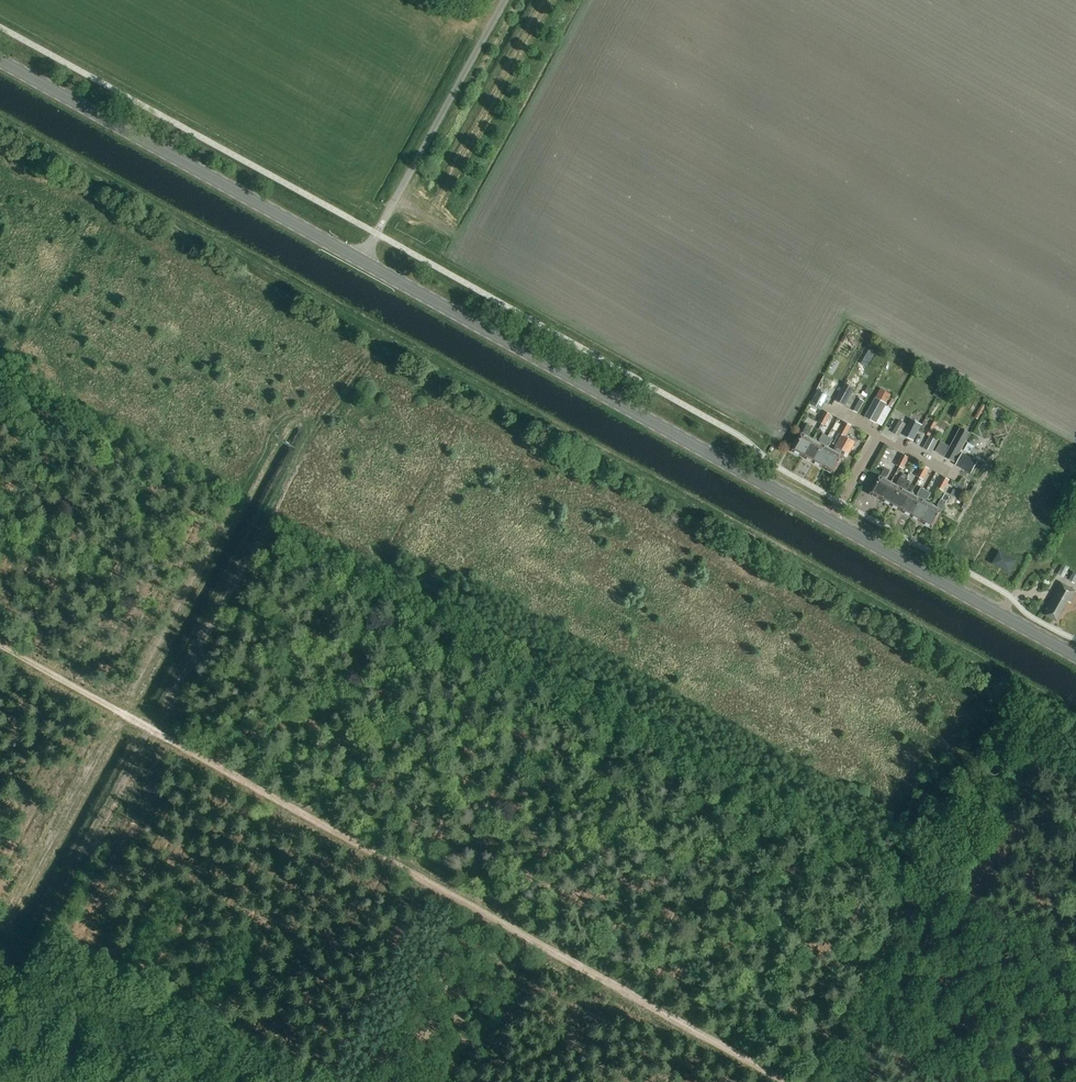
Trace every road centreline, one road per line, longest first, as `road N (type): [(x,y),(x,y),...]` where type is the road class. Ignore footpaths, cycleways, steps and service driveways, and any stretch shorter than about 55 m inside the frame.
road 1 (track): [(3,926),(277,424),(304,418),(309,436),(29,941)]
road 2 (track): [(0,647),(786,1081)]
road 3 (primary): [(1075,656),(361,261)]
road 4 (primary): [(361,261),(0,60)]
road 5 (unclassified): [(361,261),(503,0)]
road 6 (track): [(27,940),(278,1081)]

